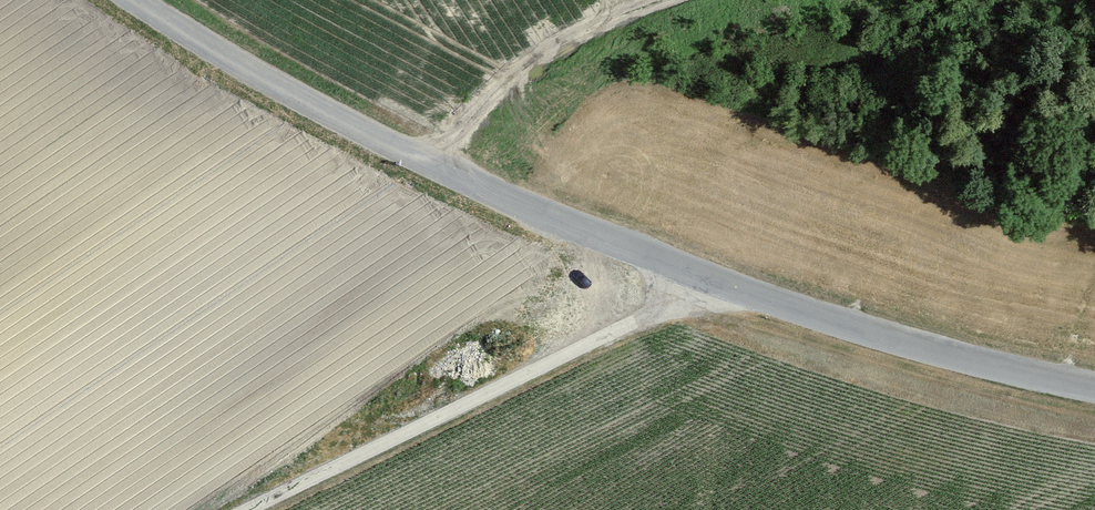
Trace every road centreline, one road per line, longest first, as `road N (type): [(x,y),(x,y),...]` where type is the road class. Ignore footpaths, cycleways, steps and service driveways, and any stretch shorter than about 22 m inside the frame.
road 1 (tertiary): [(1094,388),(780,302),(544,214),(296,95),(135,0)]
road 2 (track): [(699,272),(635,325),(251,509)]
road 3 (track): [(422,160),(531,60),(648,0)]

